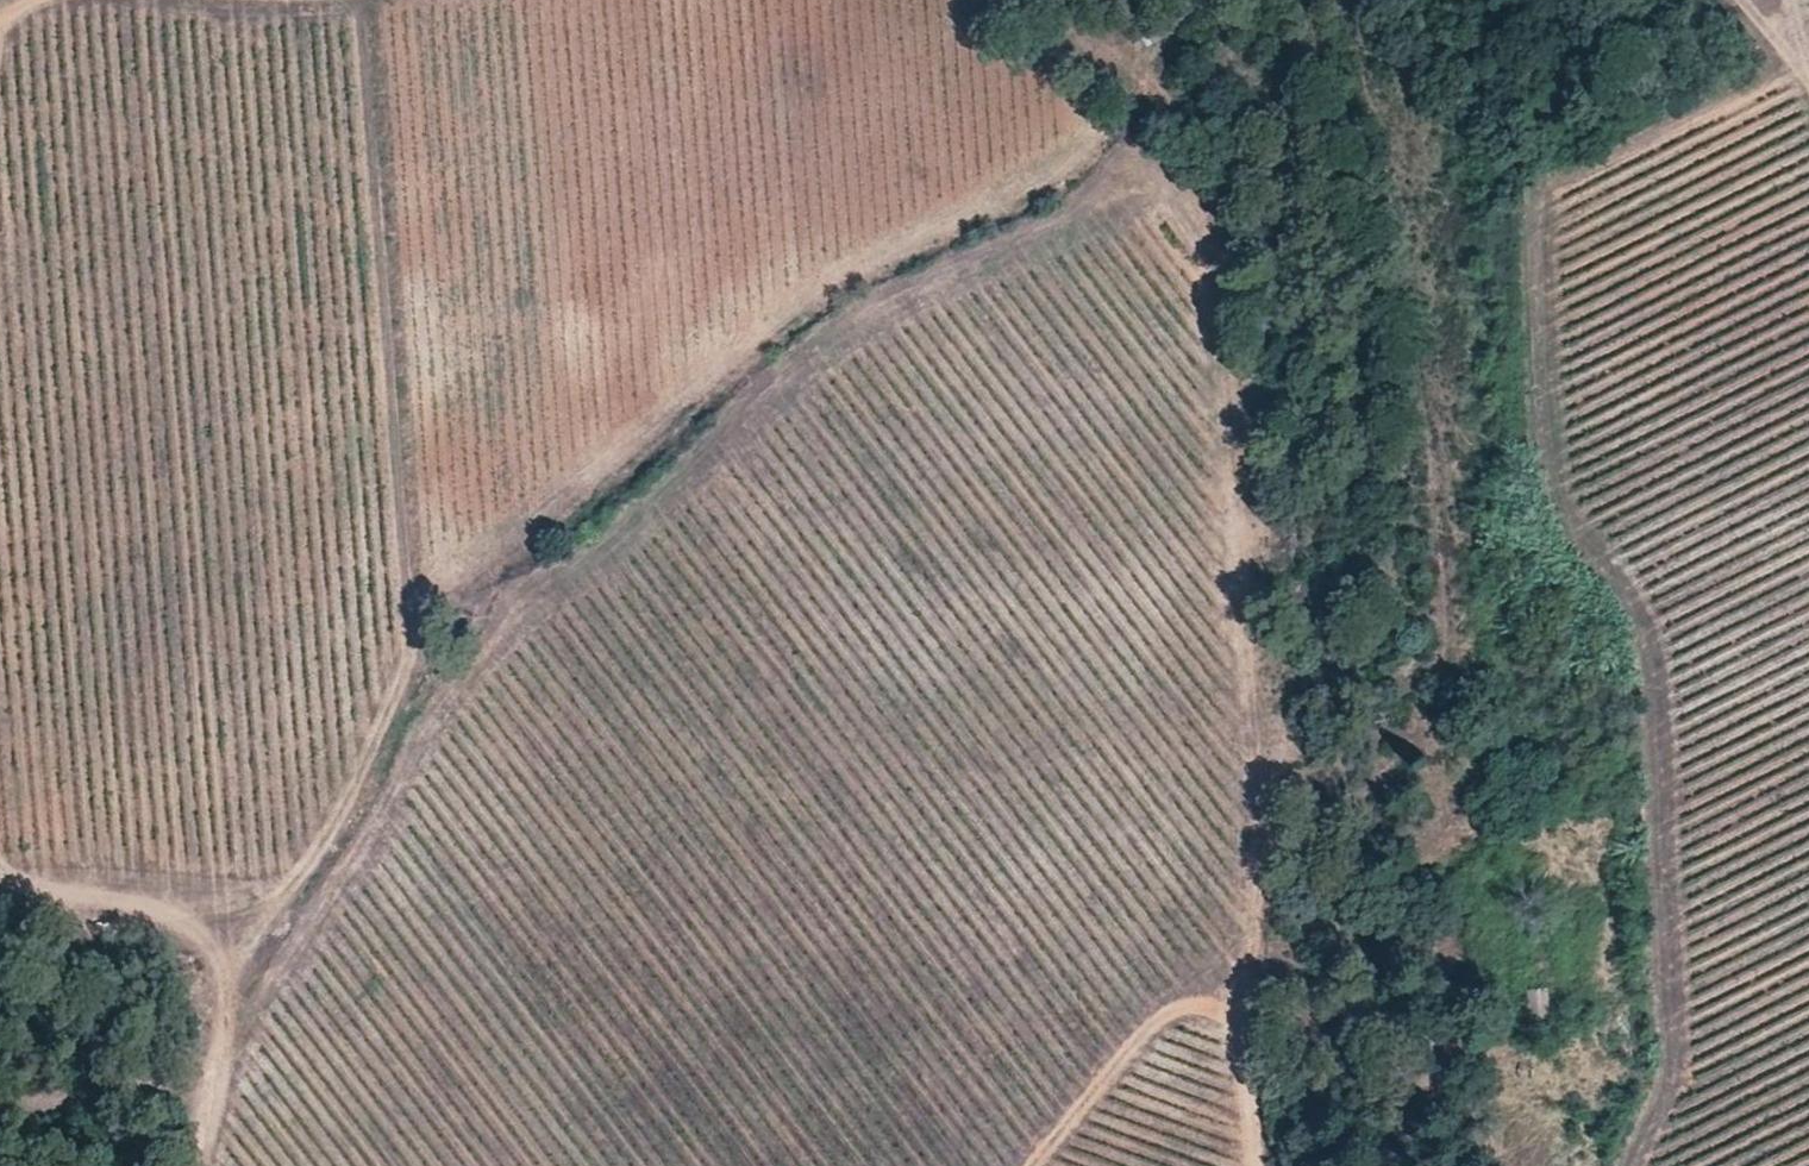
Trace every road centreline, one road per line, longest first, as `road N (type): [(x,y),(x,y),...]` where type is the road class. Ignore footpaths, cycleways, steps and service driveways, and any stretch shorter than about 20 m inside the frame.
road 1 (track): [(224,976),(271,945),(352,844),(396,682),(437,634),(546,571),(651,487),(834,317),(1084,195),(1112,172),(1145,175)]
road 2 (track): [(1255,1165),(1242,723),(1196,237),(1145,175)]
road 3 (track): [(0,882),(90,924),(155,933),(224,976),(215,1079),(194,1165)]
road 4 (track): [(1027,1165),(1153,1022),(1190,1005),(1251,1003)]

